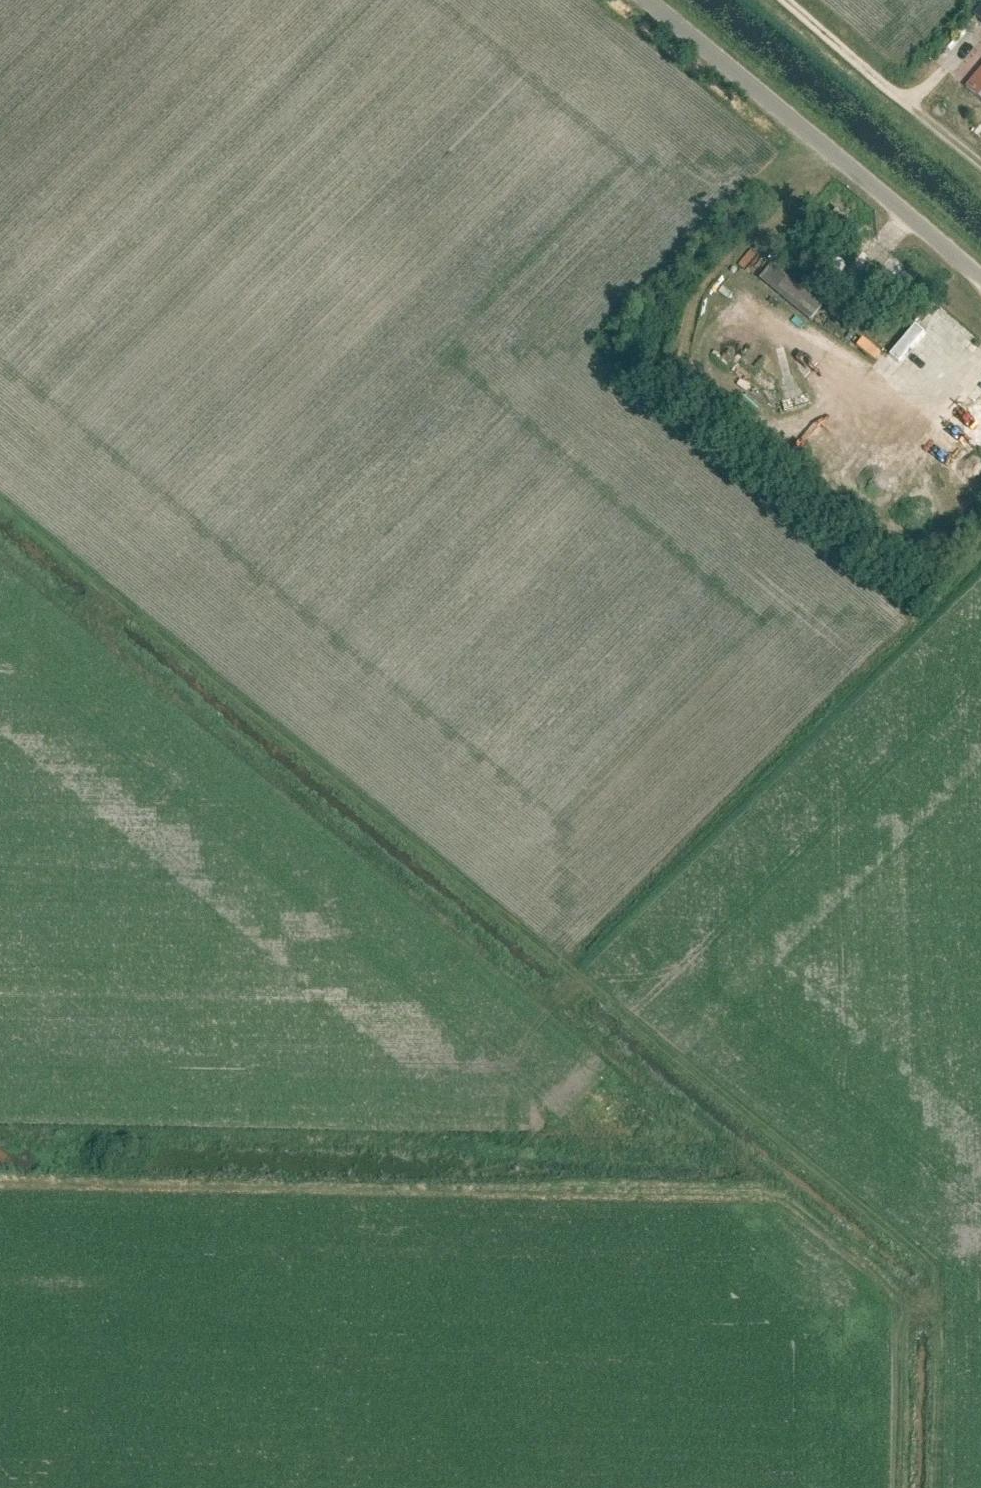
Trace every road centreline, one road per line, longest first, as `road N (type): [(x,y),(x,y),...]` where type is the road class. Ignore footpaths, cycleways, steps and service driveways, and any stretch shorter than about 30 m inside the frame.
road 1 (unclassified): [(980,276),(646,0)]
road 2 (track): [(980,162),(786,0)]

